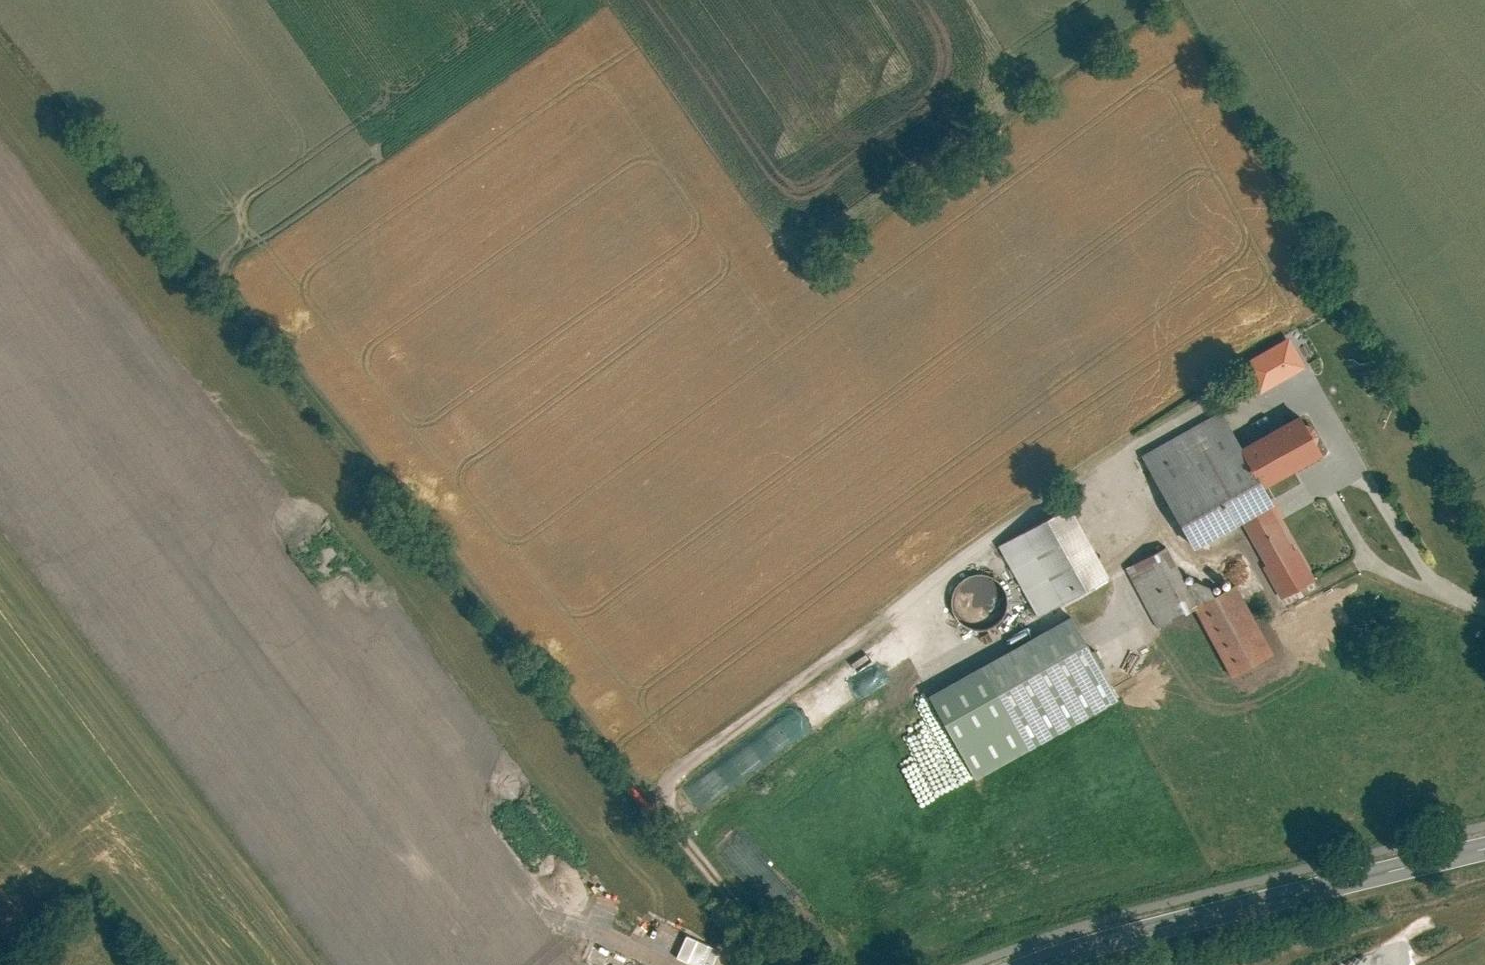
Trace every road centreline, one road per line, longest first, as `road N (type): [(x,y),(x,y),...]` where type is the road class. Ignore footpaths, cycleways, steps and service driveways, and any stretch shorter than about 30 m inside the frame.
road 1 (secondary): [(1484,849),(1110,939),(1034,964)]

